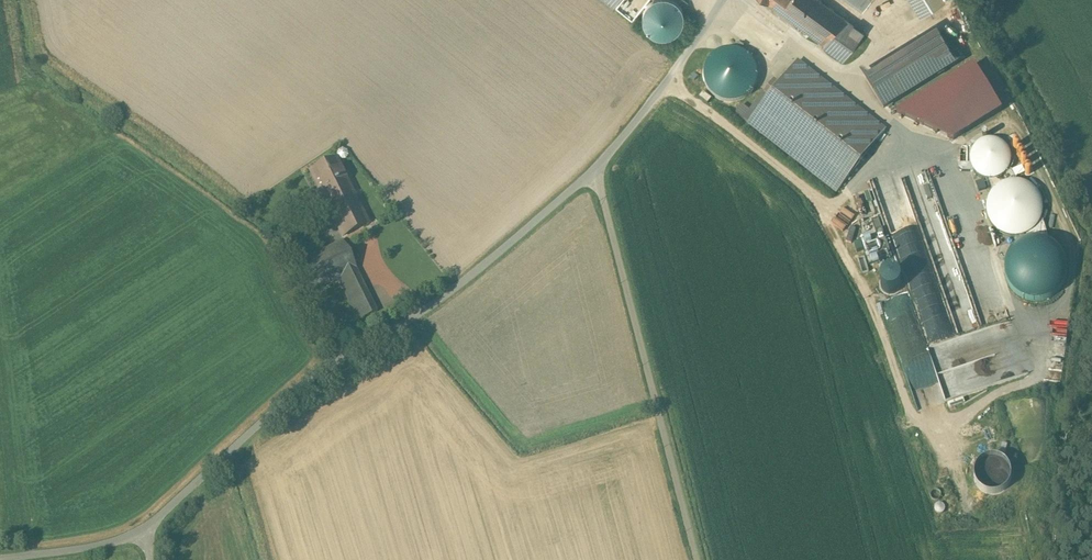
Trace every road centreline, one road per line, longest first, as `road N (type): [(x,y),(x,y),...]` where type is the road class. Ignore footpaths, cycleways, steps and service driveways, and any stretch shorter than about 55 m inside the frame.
road 1 (unclassified): [(146,528),(318,370),(414,317),(595,170)]
road 2 (unclassified): [(694,559),(595,170)]
road 3 (unclassified): [(595,170),(722,0)]
road 4 (unclassified): [(0,557),(118,541),(146,528)]

